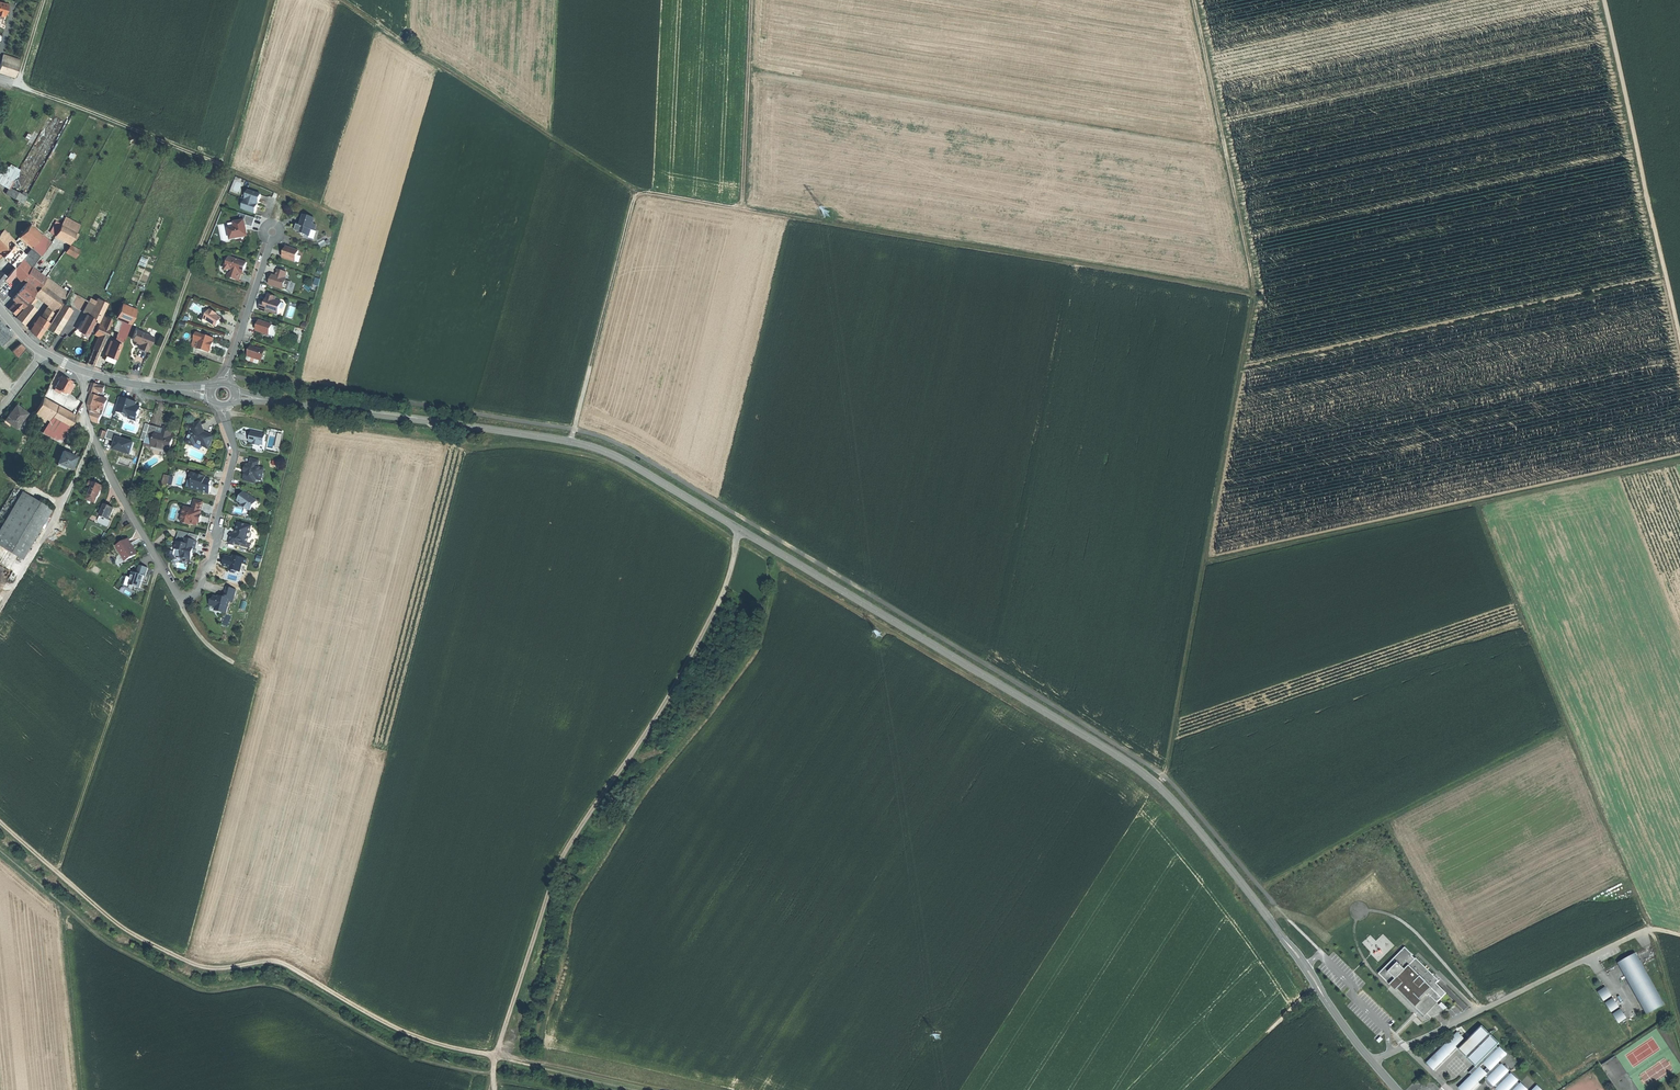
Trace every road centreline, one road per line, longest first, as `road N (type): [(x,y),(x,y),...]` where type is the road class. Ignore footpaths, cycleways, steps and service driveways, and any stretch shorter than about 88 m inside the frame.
road 1 (tertiary): [(263,398),(572,441),(629,461),(1159,785),(1373,1060)]
road 2 (track): [(1196,0),(1258,289),(1159,785)]
road 3 (track): [(752,0),(745,205),(1258,289)]
road 4 (track): [(0,823),(120,926),(203,970),(274,959),(402,1032),(644,1089)]
road 5 (track): [(741,528),(724,590),(690,658),(556,876),(489,1089)]
road 6 (track): [(494,1089),(492,1074),(402,1054),(287,989),(197,990),(102,940),(0,852)]
road 7 (track): [(1475,504),(1652,928),(1679,1018)]
road 8 (track): [(1201,566),(1679,464)]
road 9 (residential): [(85,373),(85,408),(101,456),(180,601),(200,592),(218,542),(235,456),(222,407)]
road 10 (track): [(745,205),(639,187),(336,0)]
road 11 (track): [(44,0),(17,84),(284,195),(282,202)]
road 12 (track): [(1605,0),(1679,333)]
road 13 (track): [(159,564),(58,871)]
road 14 (unclassified): [(1373,1060),(1652,928)]
road 15 (track): [(639,187),(572,441)]
road 16 (track): [(80,1089),(60,914),(0,857)]
road 17 (track): [(149,387),(232,172)]
road 18 (track): [(93,436),(60,513),(0,612)]
road 19 (residential): [(224,384),(282,202)]
road 20 (track): [(273,0),(232,151),(218,166)]
road 21 (track): [(1318,985),(1212,1089)]

